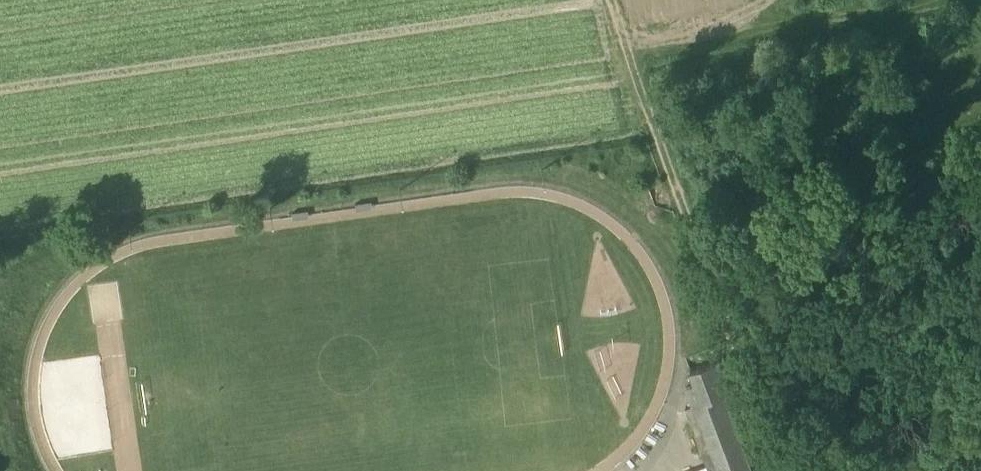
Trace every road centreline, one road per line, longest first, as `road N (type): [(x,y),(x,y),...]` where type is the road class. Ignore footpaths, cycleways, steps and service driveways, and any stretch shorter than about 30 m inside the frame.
road 1 (track): [(614,0),(784,470)]

